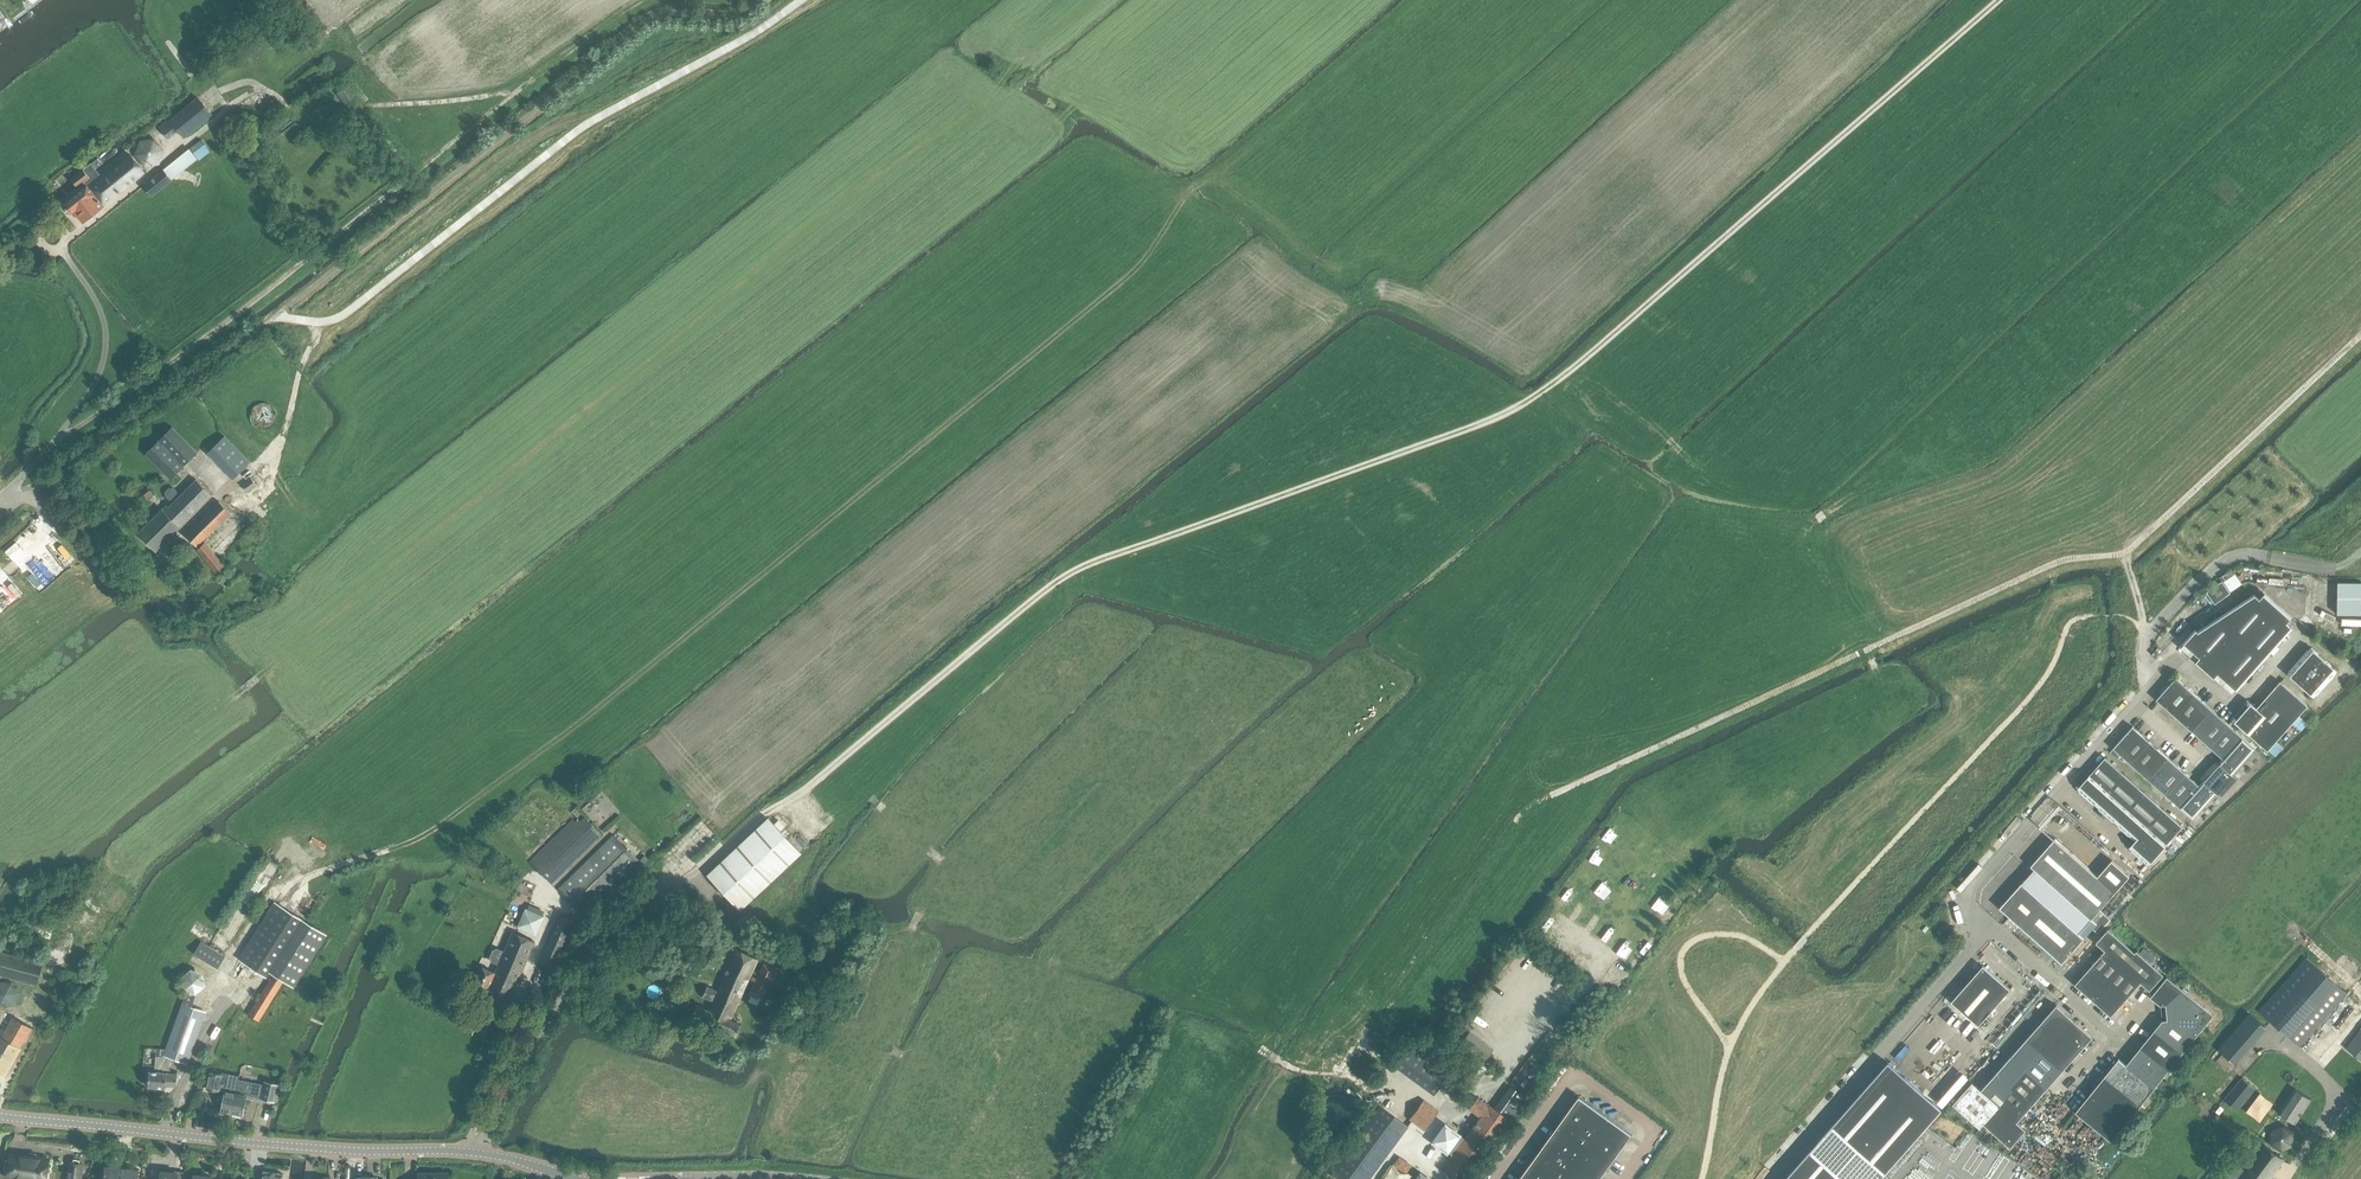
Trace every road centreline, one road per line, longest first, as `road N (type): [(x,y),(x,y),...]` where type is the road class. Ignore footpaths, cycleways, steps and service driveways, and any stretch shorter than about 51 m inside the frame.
road 1 (track): [(680,879),(845,757),(1058,580),(1487,420),(1560,379),(1995,0)]
road 2 (track): [(1447,1109),(1392,1073),(1373,1088),(1336,1073),(1520,814),(2056,564),(2118,556),(2360,335)]
road 3 (track): [(1699,1178),(1729,1044),(1785,960),(2021,708),(2073,618),(2137,606)]
road 4 (track): [(60,437),(303,264),(639,0)]
road 5 (track): [(405,555),(196,729),(19,855),(0,879)]
road 6 (tertiary): [(504,1157),(321,1148),(0,1116)]
road 7 (unclassified): [(1993,927),(1973,892),(2148,694),(2141,656),(2163,619)]
road 8 (unclassified): [(1776,1178),(1993,927)]
road 9 (track): [(1729,1044),(1692,994),(1681,957),(1706,935),(1737,934),(1785,960)]
road 10 (unclassified): [(2150,1009),(2127,1035),(2113,1032),(1993,927)]

